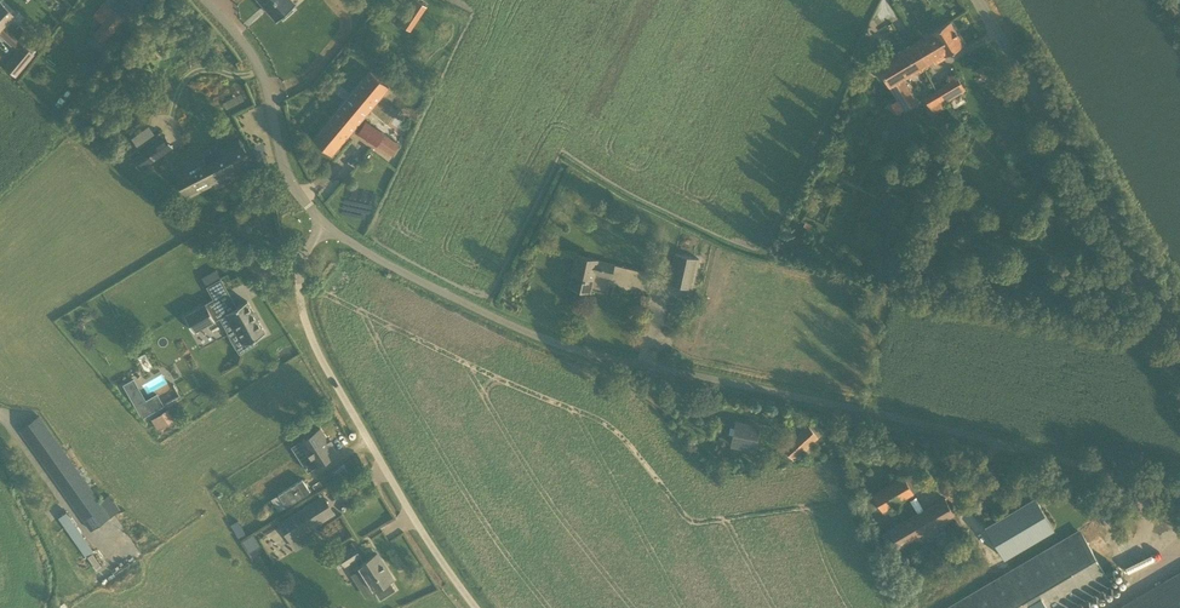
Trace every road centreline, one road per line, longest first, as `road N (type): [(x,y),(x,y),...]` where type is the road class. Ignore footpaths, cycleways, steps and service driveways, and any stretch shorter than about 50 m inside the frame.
road 1 (unclassified): [(1179,485),(977,429),(625,361),(500,318),(327,225)]
road 2 (unclassified): [(477,607),(343,392),(316,333),(309,271),(327,225)]
road 3 (unclassified): [(1179,333),(974,0)]
road 4 (unclassified): [(327,225),(300,179),(270,82),(241,31),(209,0)]

